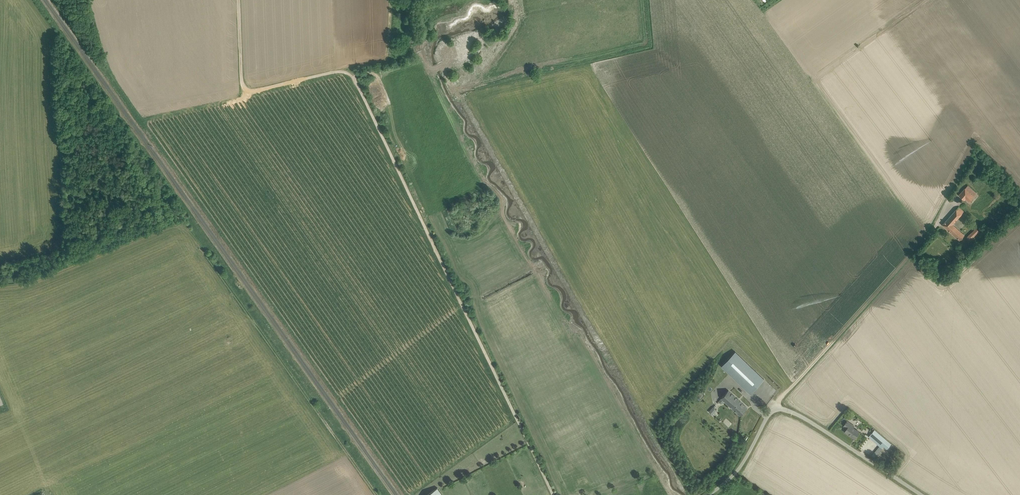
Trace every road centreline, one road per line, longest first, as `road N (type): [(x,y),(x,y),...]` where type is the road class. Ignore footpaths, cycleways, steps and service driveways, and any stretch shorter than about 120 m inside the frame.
road 1 (track): [(243,93),(350,69),(554,494)]
road 2 (unclassified): [(774,409),(928,234)]
road 3 (unclassified): [(929,494),(774,409)]

